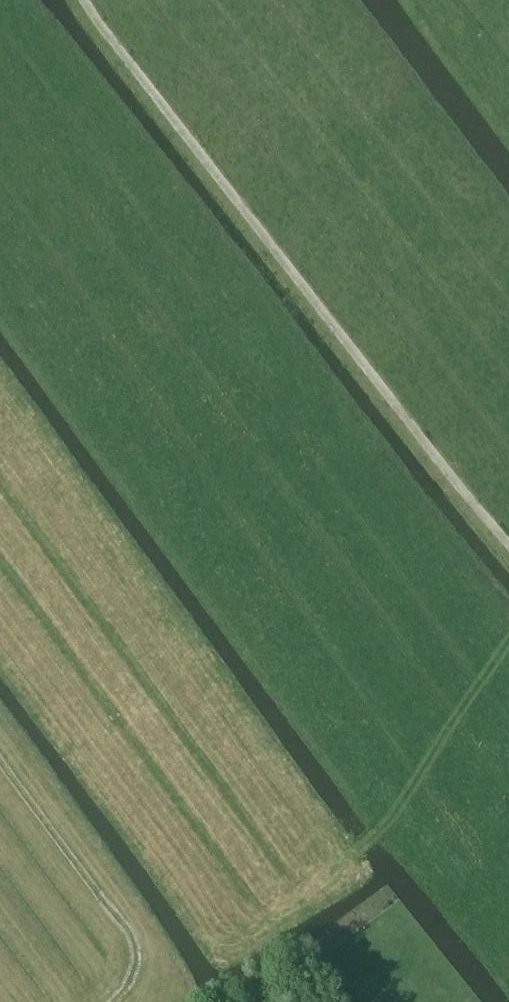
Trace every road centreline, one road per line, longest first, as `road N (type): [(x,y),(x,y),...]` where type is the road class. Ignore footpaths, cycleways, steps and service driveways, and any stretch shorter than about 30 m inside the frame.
road 1 (track): [(508,545),(83,0)]
road 2 (track): [(113,1001),(135,969),(135,949),(0,760)]

